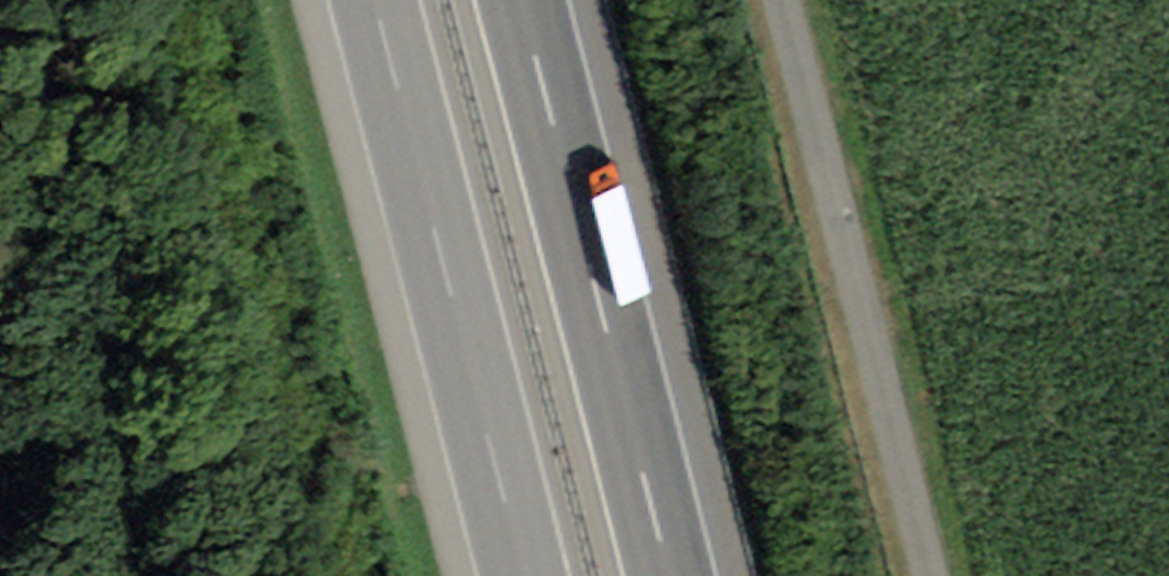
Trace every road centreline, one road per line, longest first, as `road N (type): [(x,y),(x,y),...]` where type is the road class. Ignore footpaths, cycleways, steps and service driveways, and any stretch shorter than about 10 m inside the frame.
road 1 (track): [(909,575),(750,0)]
road 2 (motorway): [(664,575),(512,0)]
road 3 (motorway): [(365,0),(513,575)]

